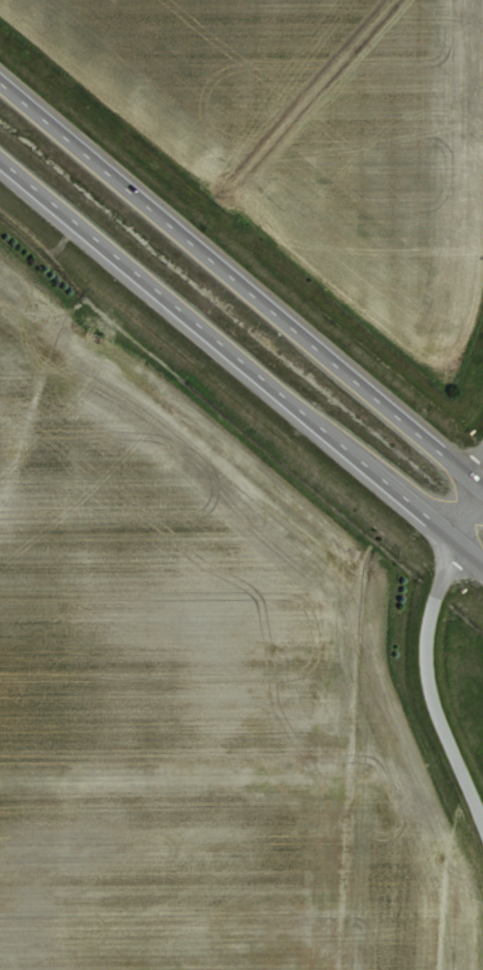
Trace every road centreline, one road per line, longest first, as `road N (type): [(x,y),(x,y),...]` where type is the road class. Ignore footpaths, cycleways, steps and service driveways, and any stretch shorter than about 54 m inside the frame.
road 1 (trunk): [(482,483),(0,77)]
road 2 (trunk): [(0,164),(482,567)]
road 3 (residential): [(482,832),(435,716),(423,625),(482,445)]

